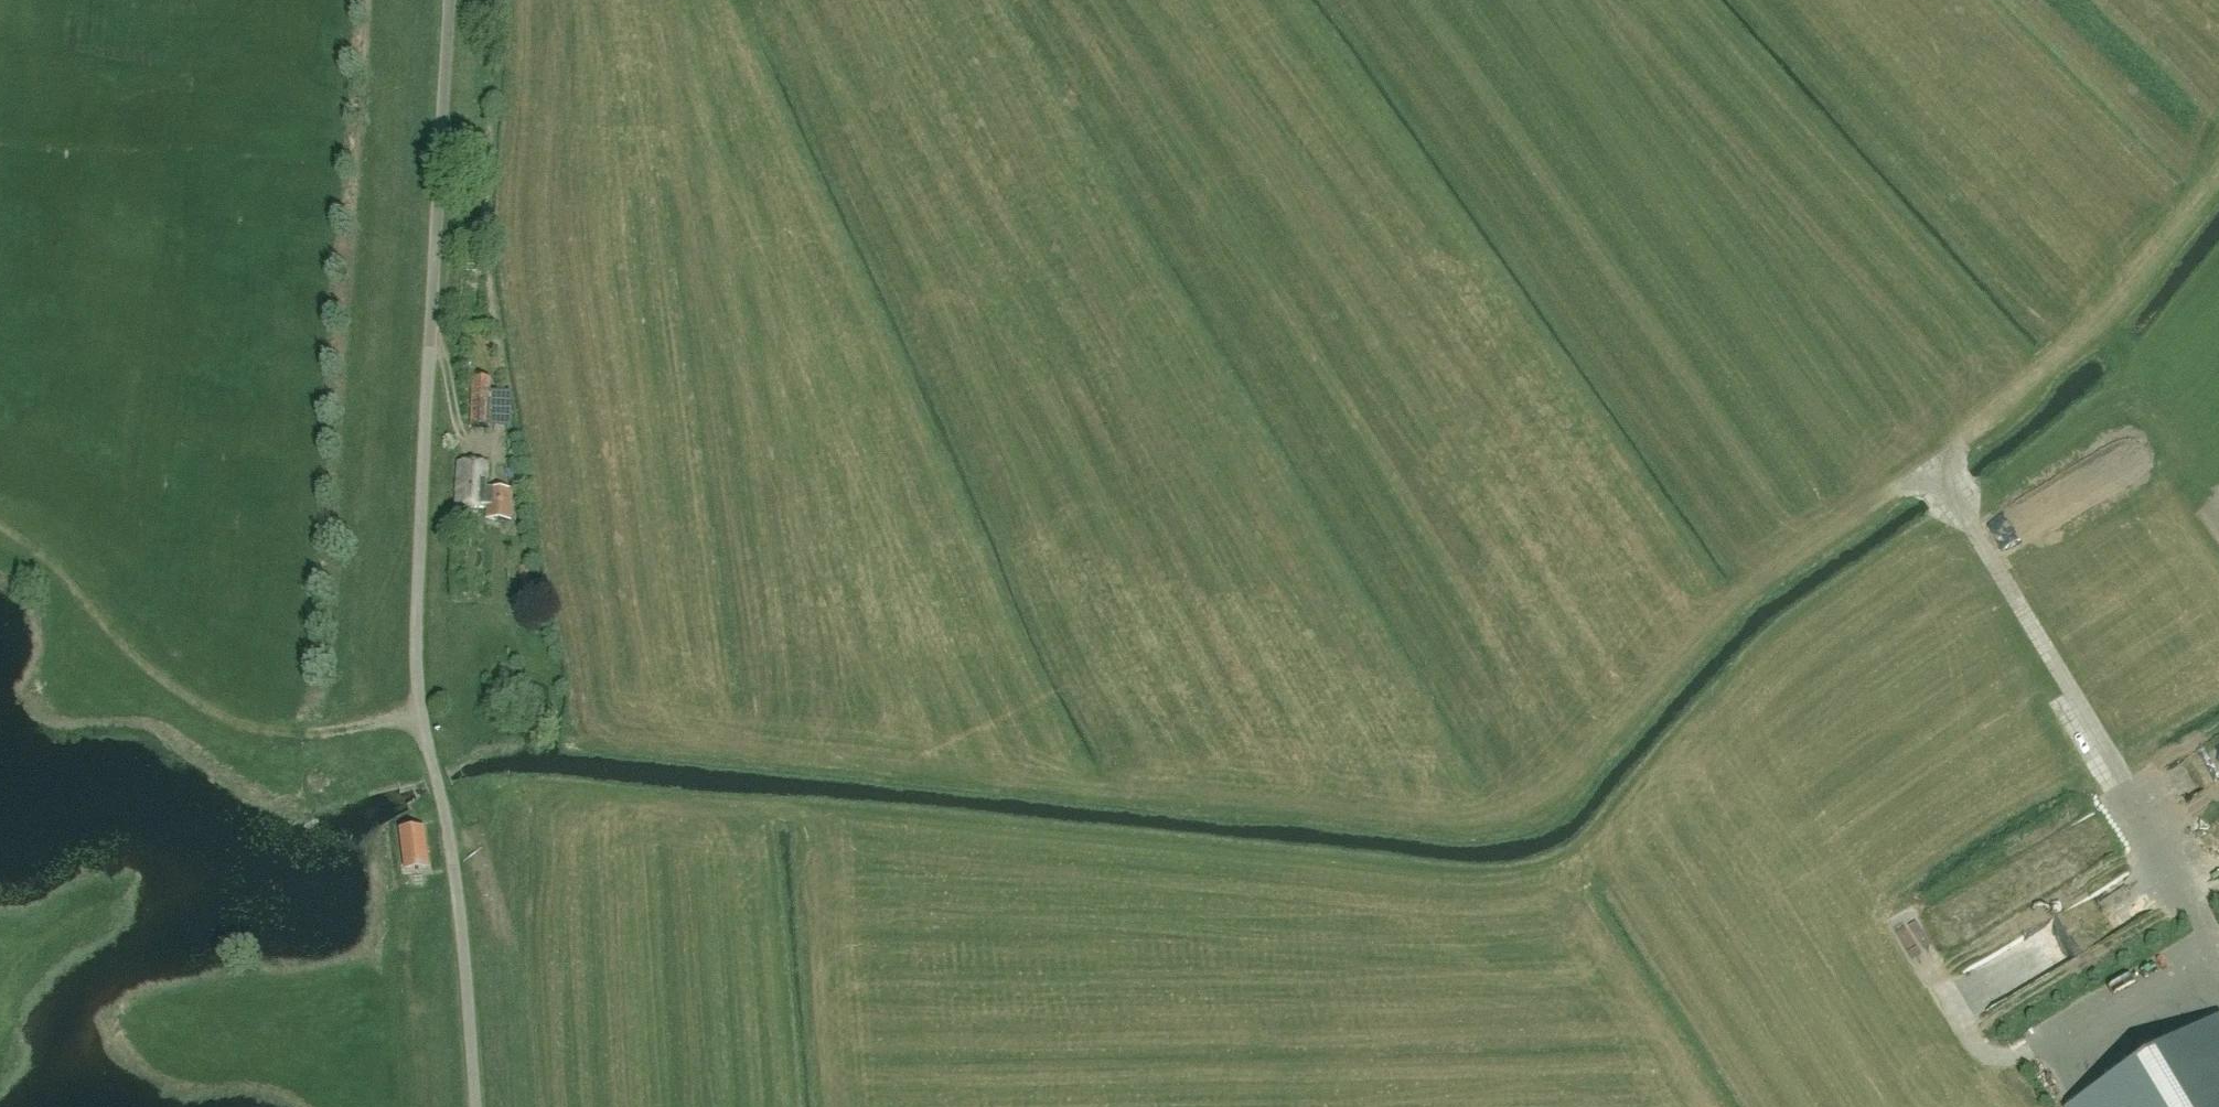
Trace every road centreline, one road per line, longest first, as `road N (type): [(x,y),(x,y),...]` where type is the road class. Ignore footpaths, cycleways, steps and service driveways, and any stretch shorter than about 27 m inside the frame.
road 1 (unclassified): [(475,1106),(461,927),(417,631),(450,0)]

